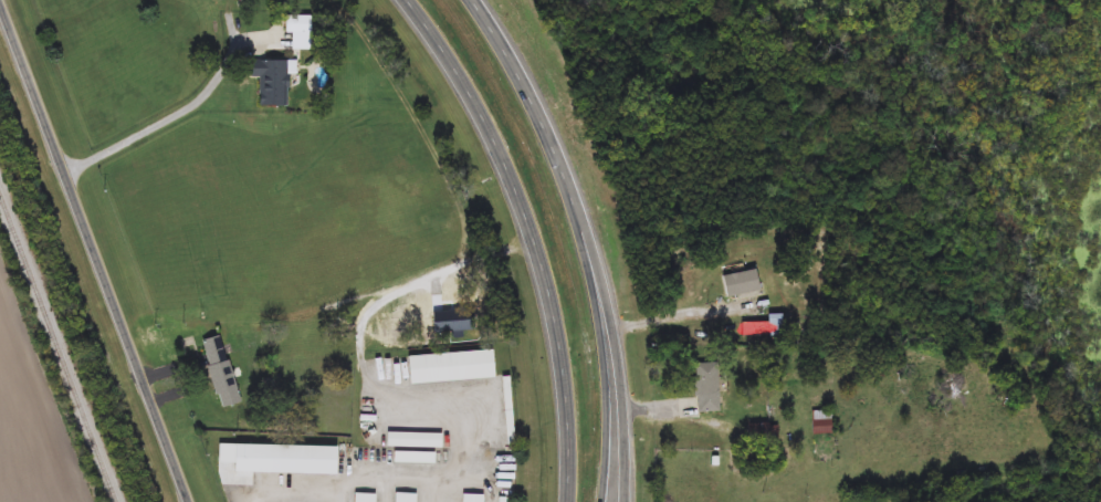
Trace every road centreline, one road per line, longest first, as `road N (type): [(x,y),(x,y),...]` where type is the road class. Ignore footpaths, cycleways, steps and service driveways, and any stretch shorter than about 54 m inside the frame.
road 1 (primary): [(406,0),(491,132),(546,273),(566,385),(569,501)]
road 2 (primary): [(0,0),(189,501)]
road 3 (primary): [(628,501),(612,323),(572,197)]
road 4 (primary): [(603,501),(607,390),(572,197)]
road 5 (primary): [(572,197),(529,96),(472,0)]

